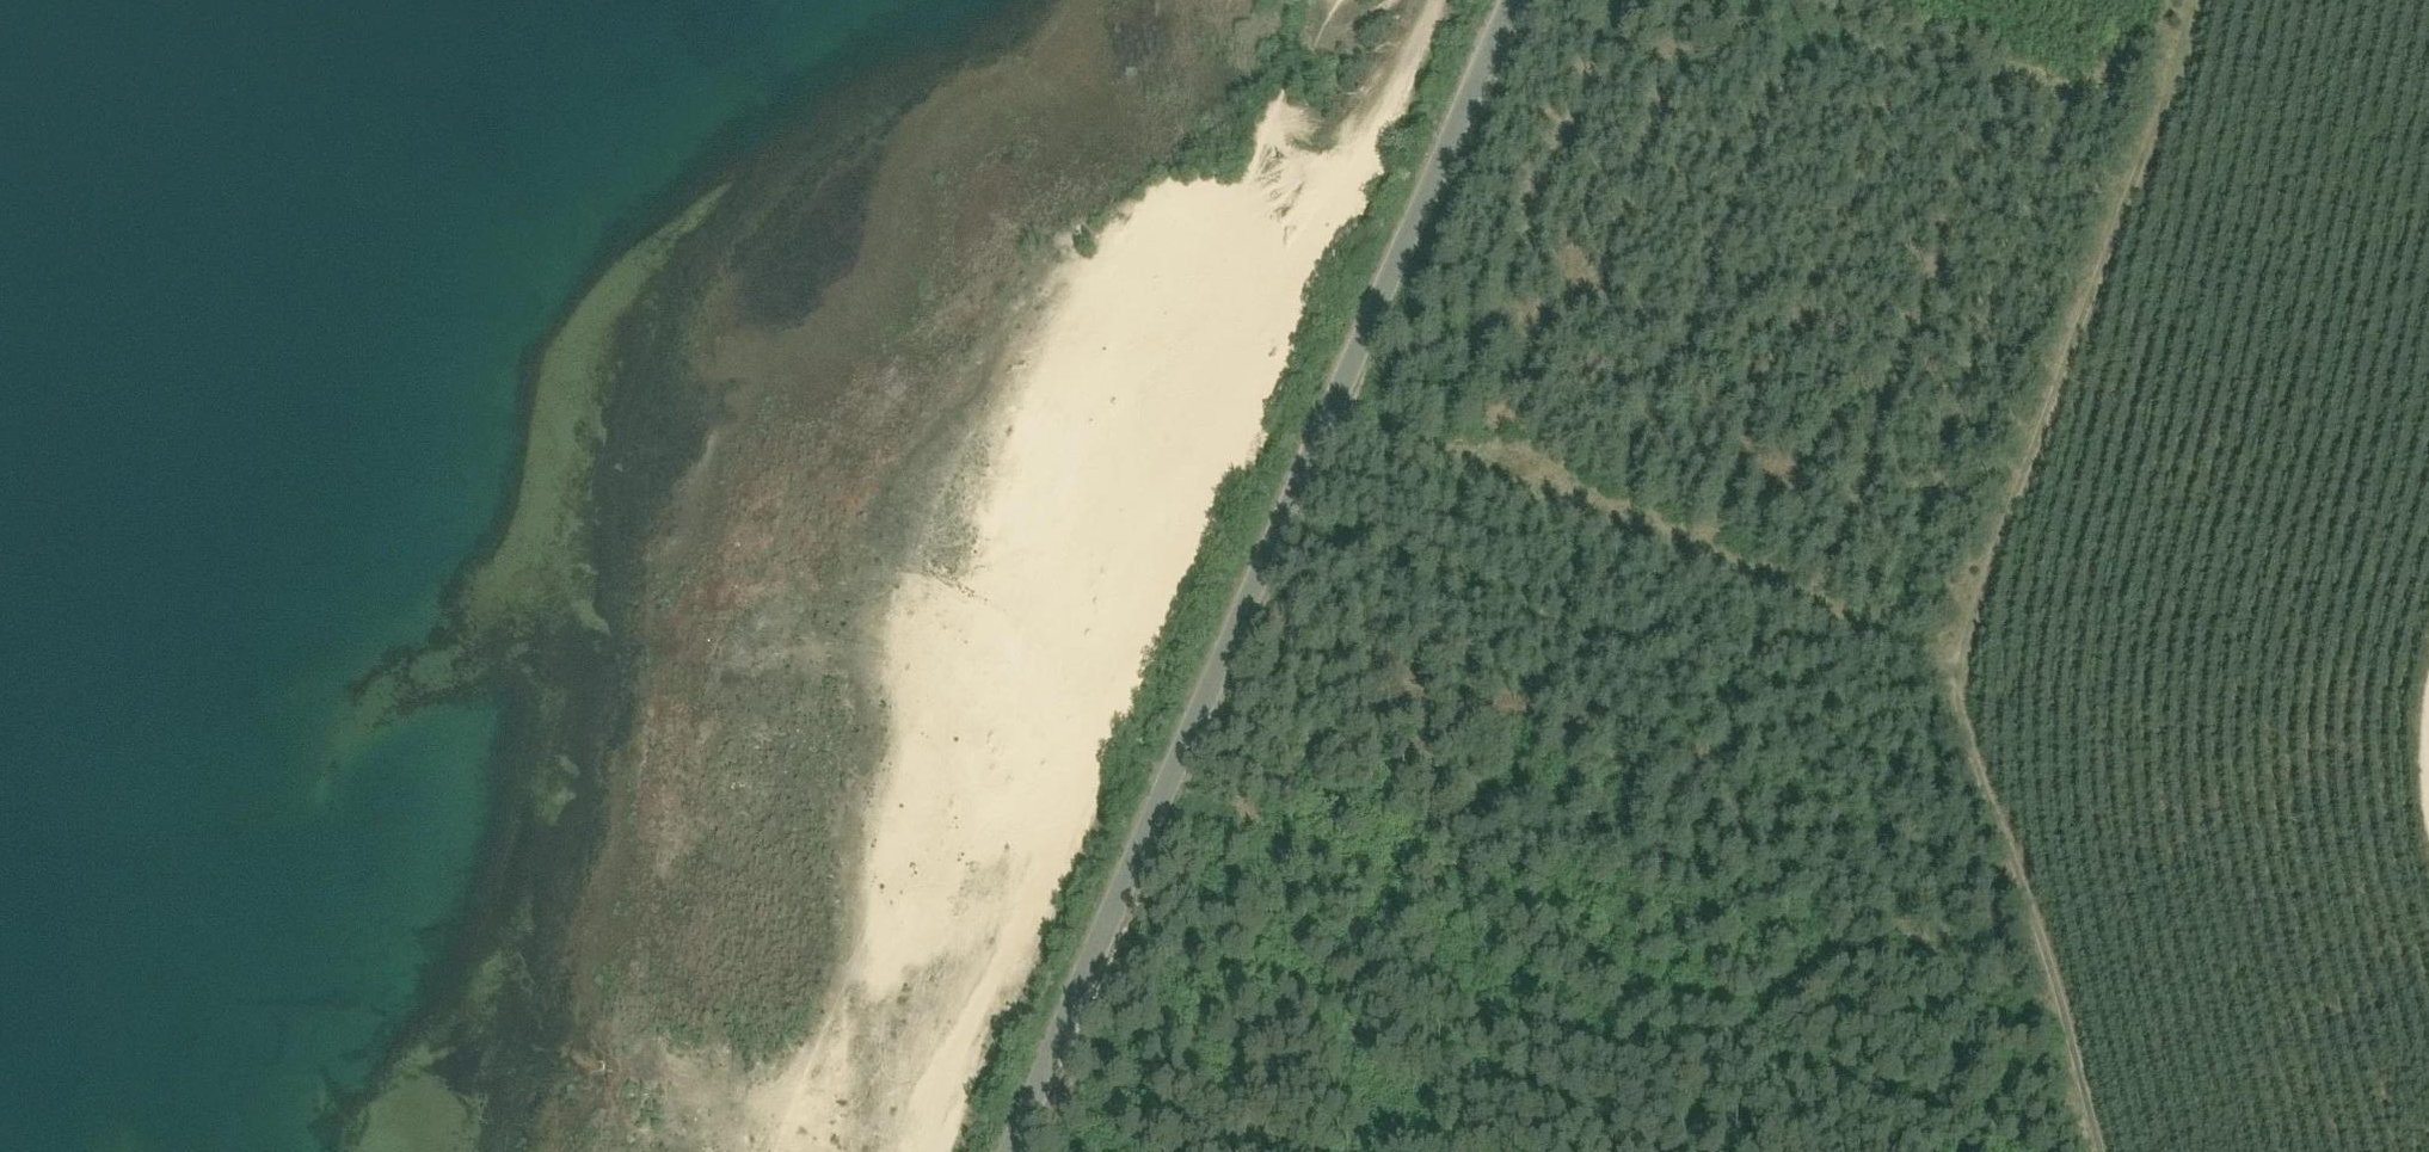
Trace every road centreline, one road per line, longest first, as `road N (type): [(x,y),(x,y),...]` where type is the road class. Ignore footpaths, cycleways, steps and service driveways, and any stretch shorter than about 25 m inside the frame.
road 1 (track): [(1017,1151),(1519,0)]

